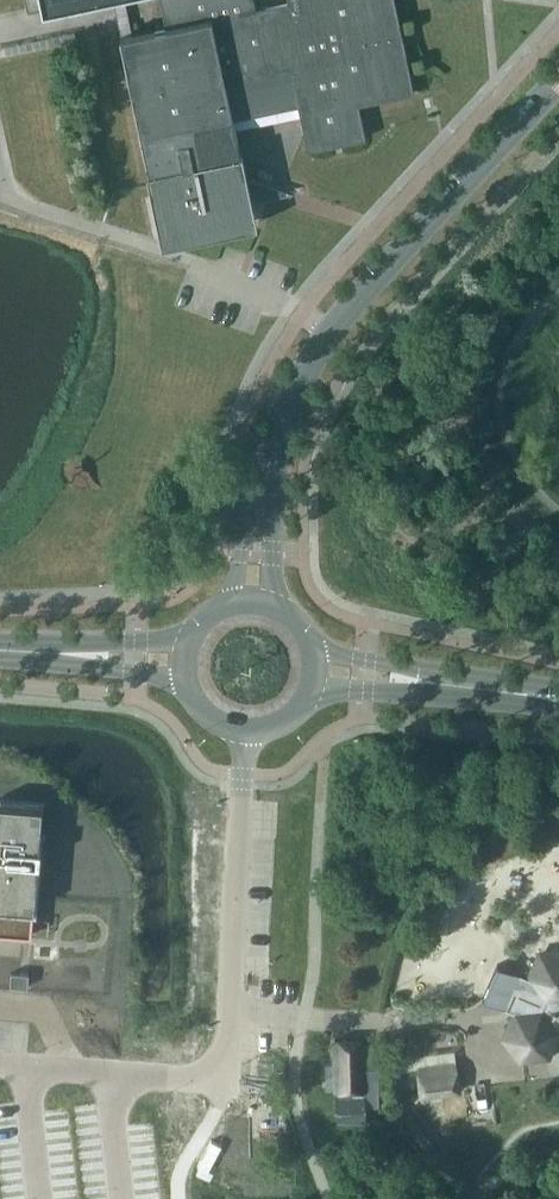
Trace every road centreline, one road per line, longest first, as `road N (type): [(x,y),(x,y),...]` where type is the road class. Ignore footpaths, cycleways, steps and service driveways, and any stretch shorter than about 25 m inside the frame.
road 1 (unclassified): [(246,729),(226,1081),(0,1064)]
road 2 (tertiary): [(263,492),(288,403),(331,332),(558,76)]
road 3 (tertiary): [(190,640),(79,642),(54,652)]
road 4 (tertiary): [(54,652),(73,666),(185,676)]
road 5 (tertiary): [(433,683),(403,665),(312,652)]
road 6 (tertiary): [(558,699),(433,683)]
road 7 (tertiary): [(310,685),(402,695),(433,683)]

